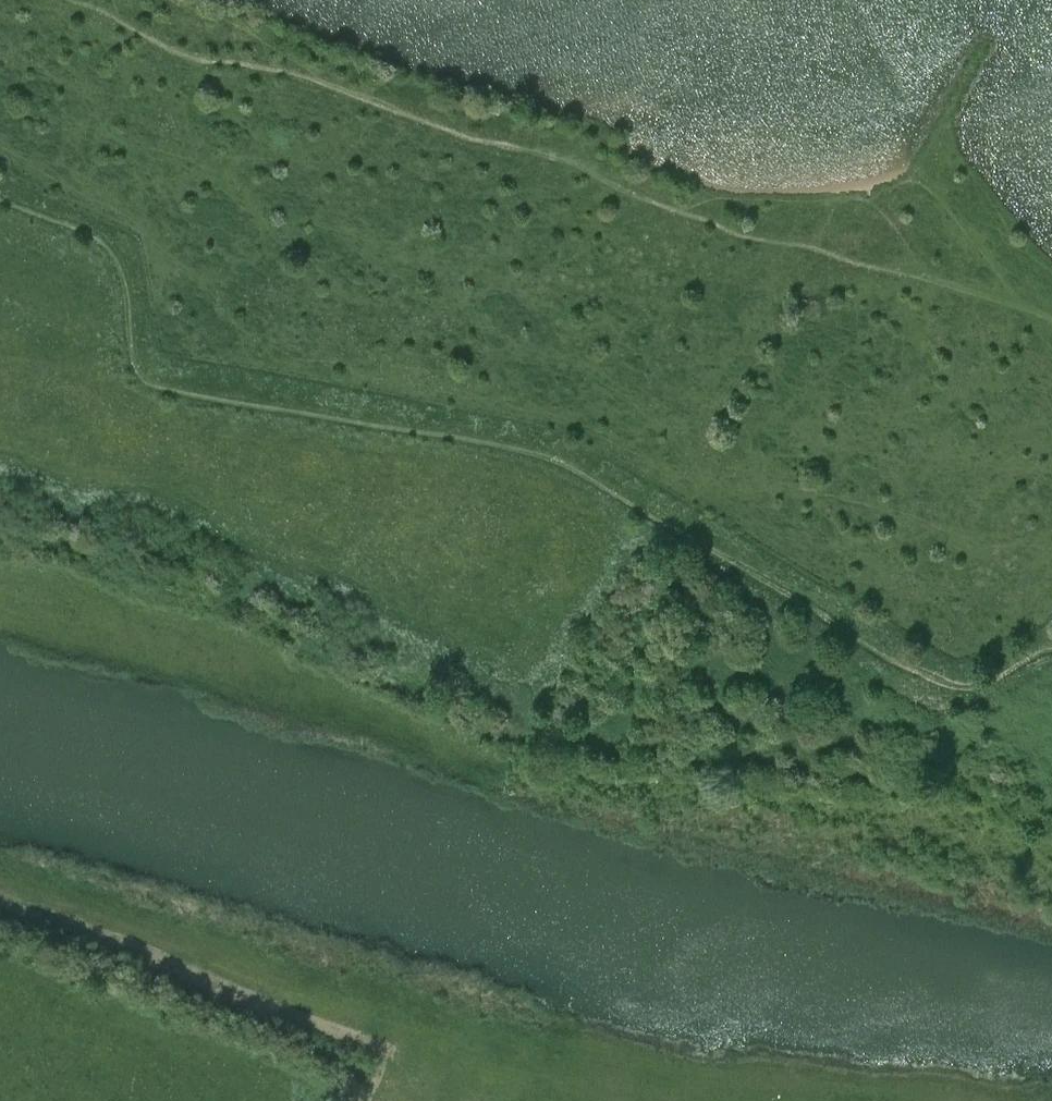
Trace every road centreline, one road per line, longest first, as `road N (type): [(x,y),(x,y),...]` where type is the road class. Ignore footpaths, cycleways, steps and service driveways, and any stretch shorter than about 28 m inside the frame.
road 1 (track): [(1051,651),(980,687),(952,687),(921,678),(557,461),(498,442),(147,383),(136,371),(122,268),(110,250),(92,234),(0,199)]

